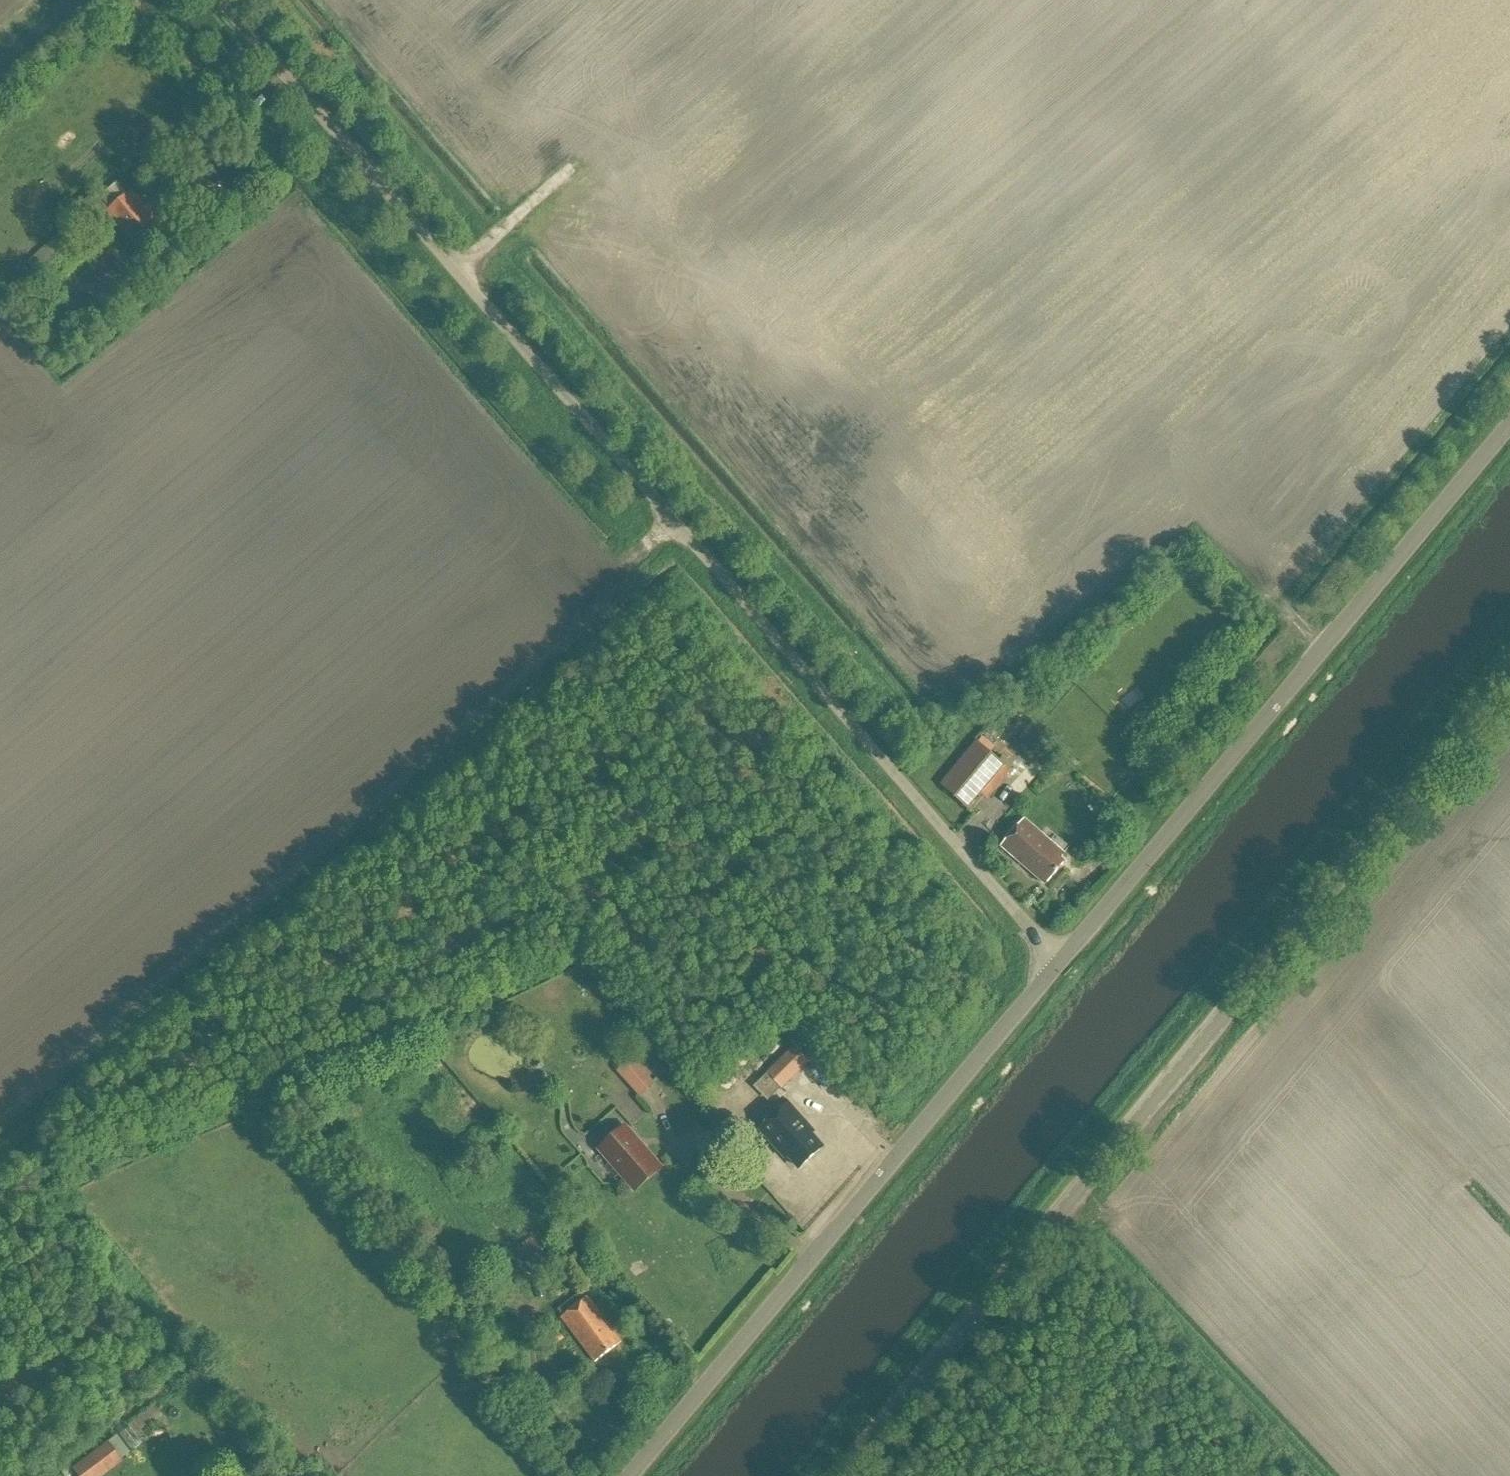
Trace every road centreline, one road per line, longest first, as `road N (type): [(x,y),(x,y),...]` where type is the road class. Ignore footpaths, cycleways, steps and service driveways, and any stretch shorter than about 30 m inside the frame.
road 1 (unclassified): [(1060,962),(220,0)]
road 2 (tertiary): [(840,1475),(1509,688)]
road 3 (unclassified): [(1060,962),(1509,419)]
road 4 (unclassified): [(633,1475),(1060,962)]

